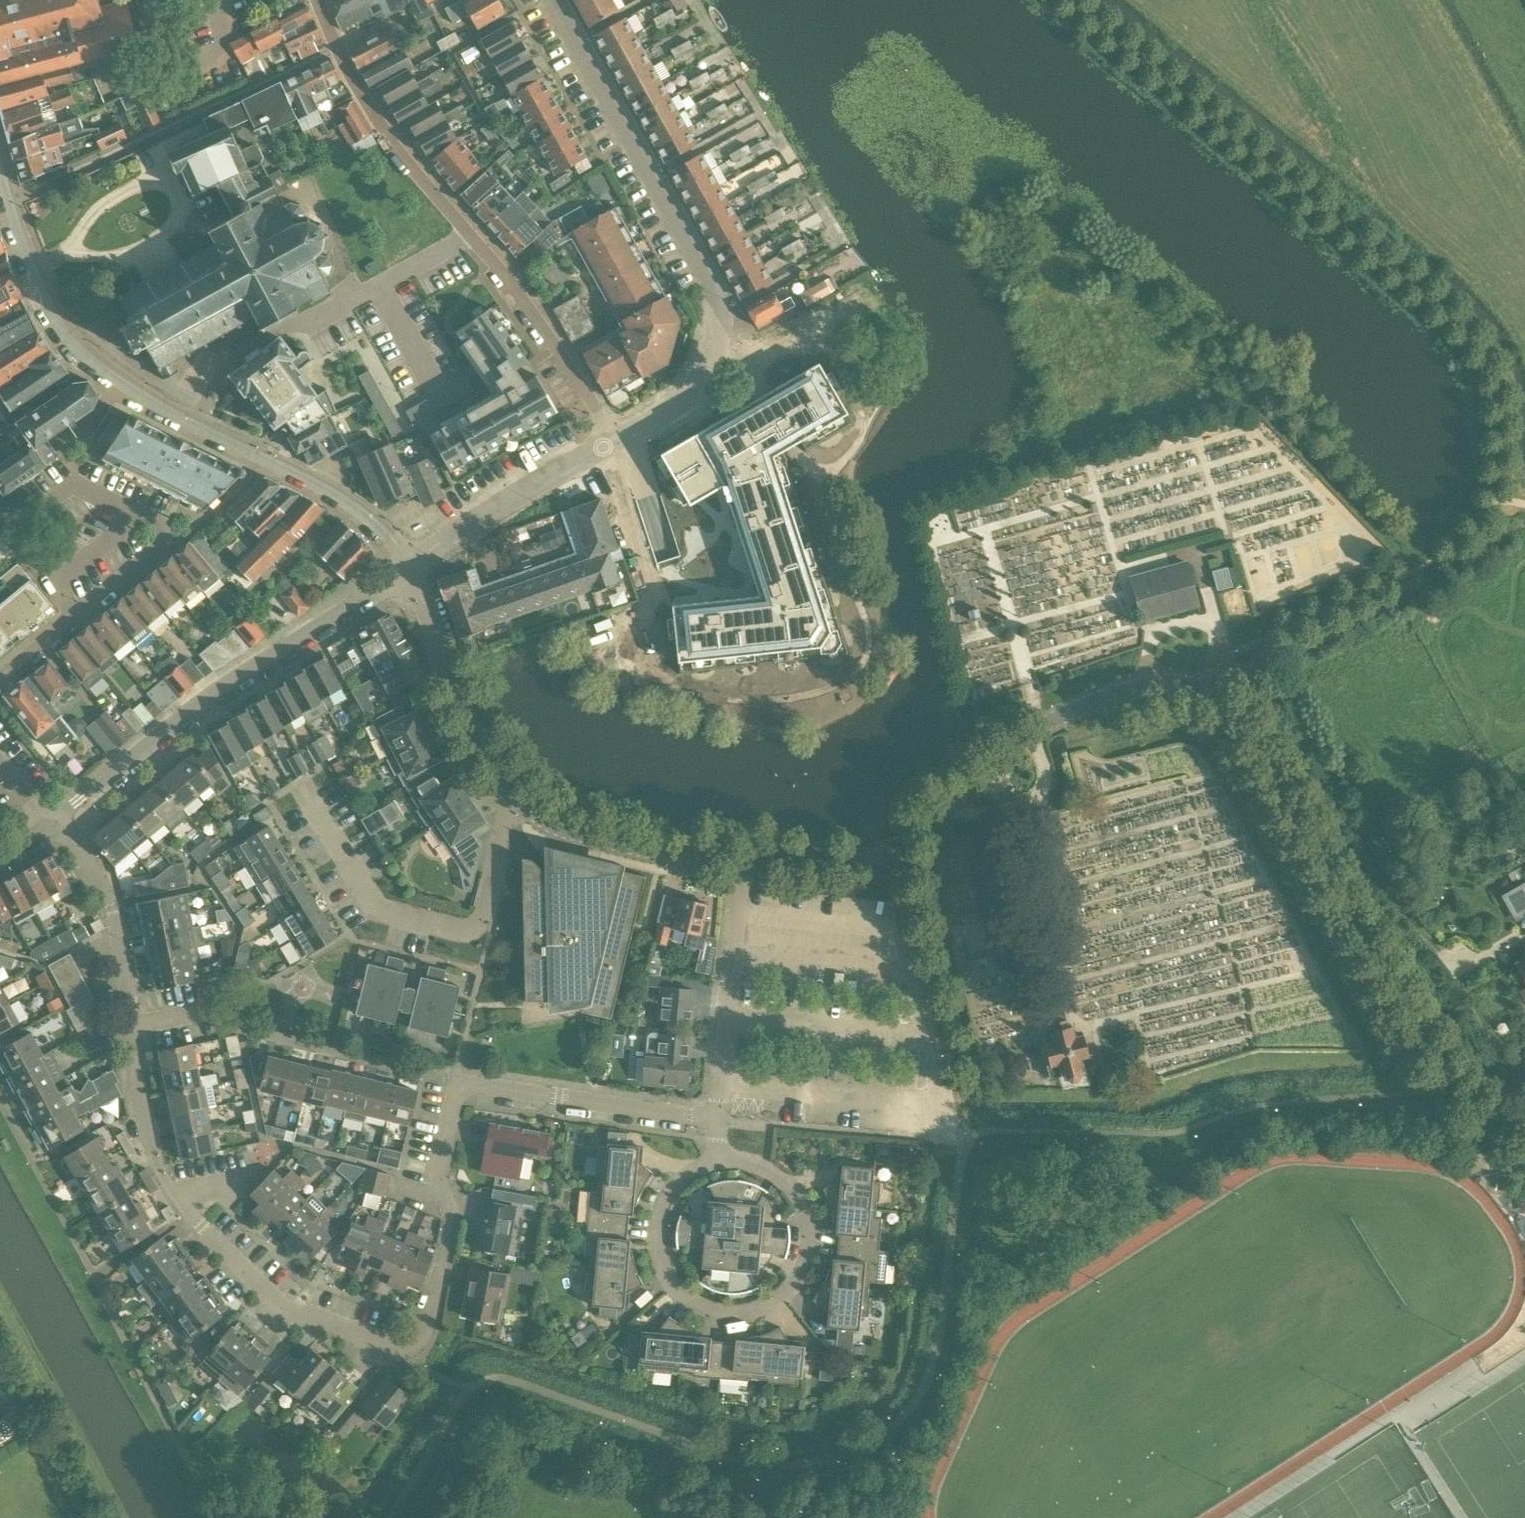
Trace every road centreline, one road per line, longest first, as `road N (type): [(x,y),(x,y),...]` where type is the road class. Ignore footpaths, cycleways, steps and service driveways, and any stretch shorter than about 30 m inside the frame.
road 1 (tertiary): [(1524,1120),(1478,1105),(1435,1066),(1256,742),(1232,710),(1196,688),(1149,686),(1050,722),(984,763),(934,817),(859,869),(745,865)]
road 2 (residential): [(720,1119),(493,1092),(457,1096),(445,1184),(455,1206),(429,1325),(415,1352),(280,1304),(177,1191)]
road 3 (tertiary): [(616,440),(689,396),(711,365),(719,316),(714,293),(549,0)]
road 4 (residential): [(719,1163),(671,1194),(656,1249),(682,1299),(735,1319),(788,1298),(813,1247),(797,1192),(748,1163)]
road 5 (residential): [(52,821),(232,683),(408,564)]
road 6 (residential): [(300,782),(375,908),(479,932),(516,795)]
road 7 (track): [(1216,671),(1253,669),(1284,691),(1380,874),(1417,929),(1447,955)]
road 8 (residential): [(12,196),(342,47)]
road 9 (residential): [(0,679),(172,533),(190,532),(271,462)]
road 10 (residential): [(470,233),(225,363),(198,423)]
road 11 (residential): [(198,423),(124,383),(72,342),(49,313),(12,196)]
road 12 (residential): [(720,1119),(731,1099),(745,865)]
road 13 (tertiary): [(516,795),(456,701),(408,564)]
road 14 (residential): [(616,440),(470,233)]
road 15 (tertiary): [(745,865),(570,832),(516,795)]
road 16 (residential): [(342,47),(416,169),(470,233)]
road 17 (residential): [(129,1023),(113,908),(95,864),(52,821)]
road 18 (tertiary): [(408,564),(435,541),(596,452)]
road 19 (residential): [(177,1191),(145,1125),(129,1023)]
road 20 (residential): [(408,564),(384,531),(322,486),(271,462)]
road 21 (residential): [(596,452),(652,598)]

